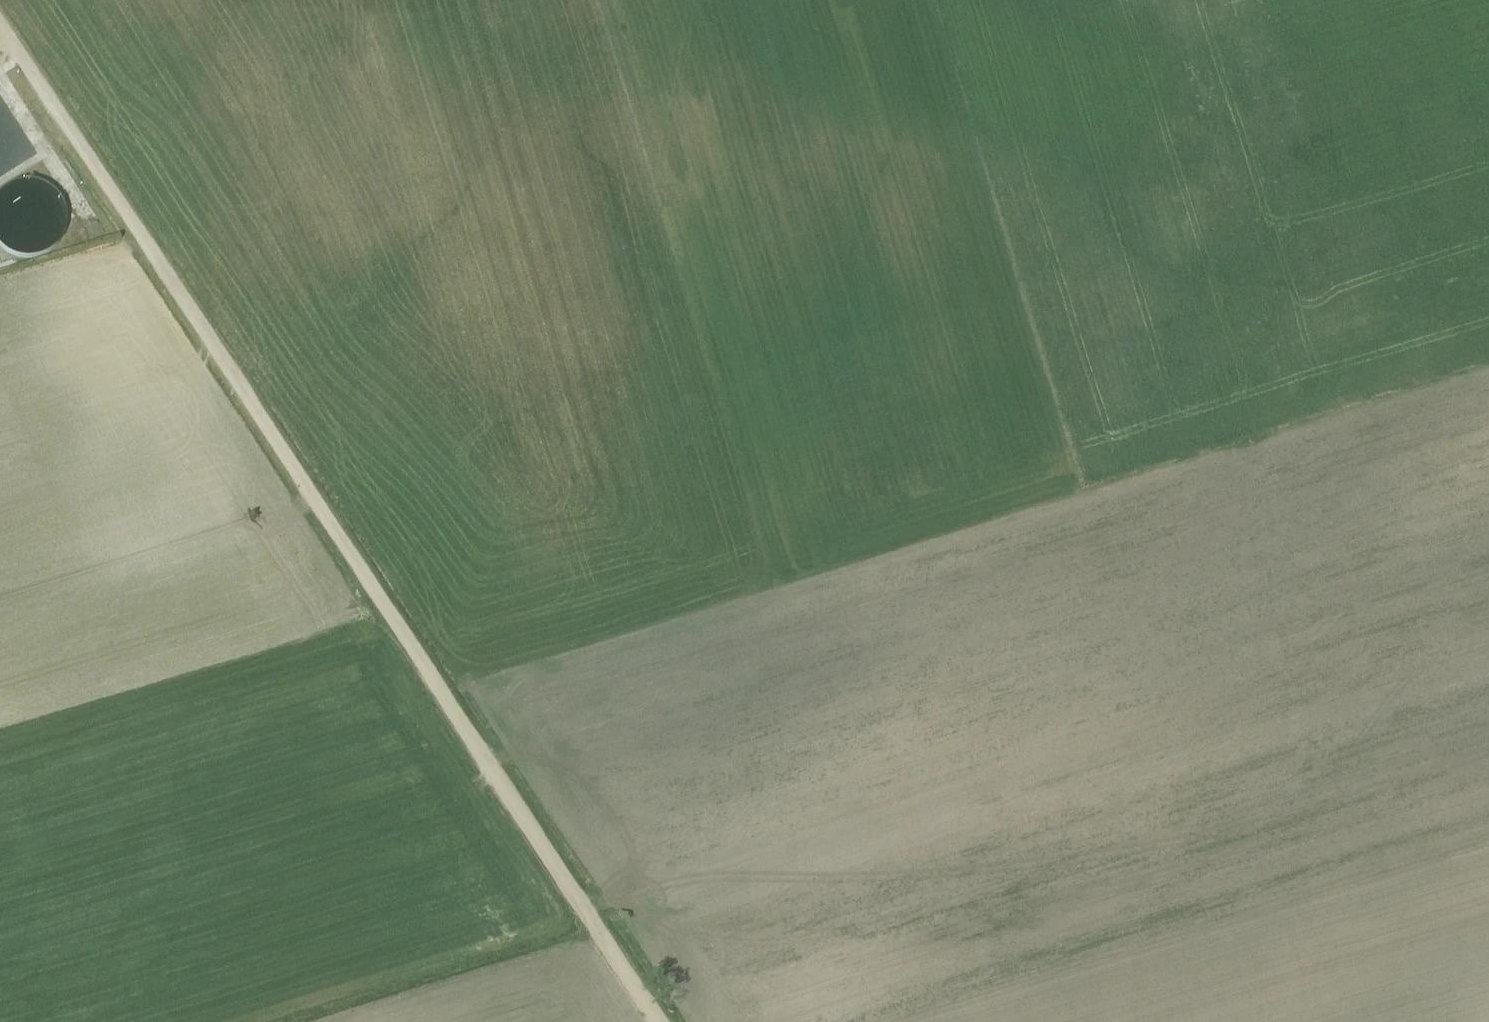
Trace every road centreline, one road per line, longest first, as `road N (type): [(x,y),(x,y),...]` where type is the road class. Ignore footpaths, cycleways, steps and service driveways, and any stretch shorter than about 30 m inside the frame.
road 1 (track): [(0,21),(663,1021)]

